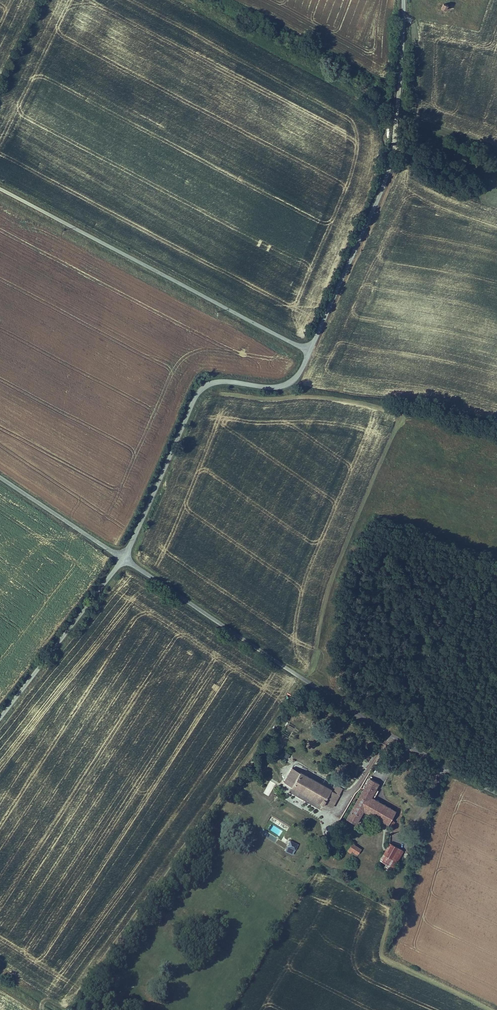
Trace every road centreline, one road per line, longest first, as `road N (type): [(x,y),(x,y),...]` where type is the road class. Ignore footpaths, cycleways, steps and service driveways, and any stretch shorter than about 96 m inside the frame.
road 1 (unclassified): [(496,792),(308,687),(123,559)]
road 2 (tertiary): [(309,348),(392,154),(403,0)]
road 3 (unclassified): [(309,348),(0,190)]
road 4 (tertiary): [(123,559),(196,394),(220,379),(281,385),(309,348)]
road 5 (track): [(485,1009),(390,965),(416,849),(453,772)]
road 6 (tertiary): [(0,718),(123,559)]
road 7 (unclassified): [(0,479),(123,559)]

